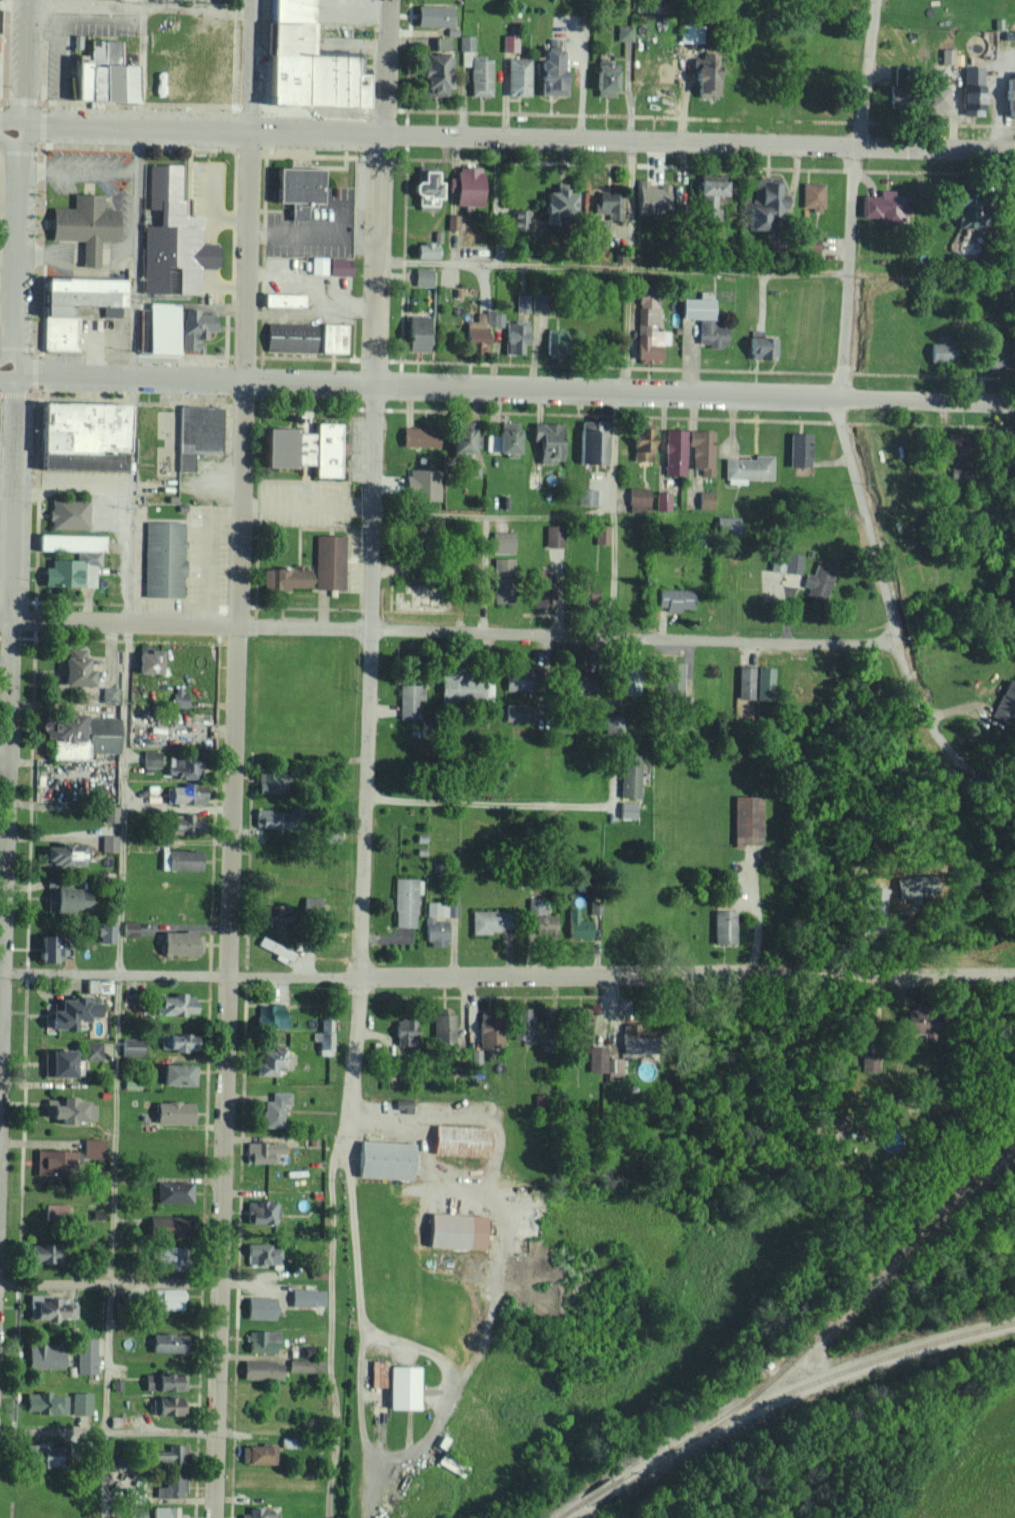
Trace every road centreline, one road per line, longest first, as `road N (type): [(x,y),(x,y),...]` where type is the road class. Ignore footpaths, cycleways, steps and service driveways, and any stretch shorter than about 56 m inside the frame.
road 1 (residential): [(214,1517),(247,125)]
road 2 (residential): [(329,1517),(331,1173),(352,1070),(357,977),(381,134)]
road 3 (residential): [(4,971),(1014,974)]
road 4 (residential): [(1014,403),(17,373)]
road 5 (residential): [(1014,149),(20,123)]
road 6 (residential): [(896,643),(9,617)]
road 7 (residential): [(0,1110),(17,373)]
road 8 (residential): [(1014,829),(986,774),(936,734),(896,643),(840,398),(855,146)]
road 9 (residential): [(17,373),(20,123)]
road 10 (residential): [(216,1431),(0,1433)]
road 11 (residential): [(855,146),(875,0)]
road 12 (residential): [(381,134),(387,0)]
road 13 (residential): [(247,125),(250,0)]
road 14 (residential): [(20,123),(26,0)]

